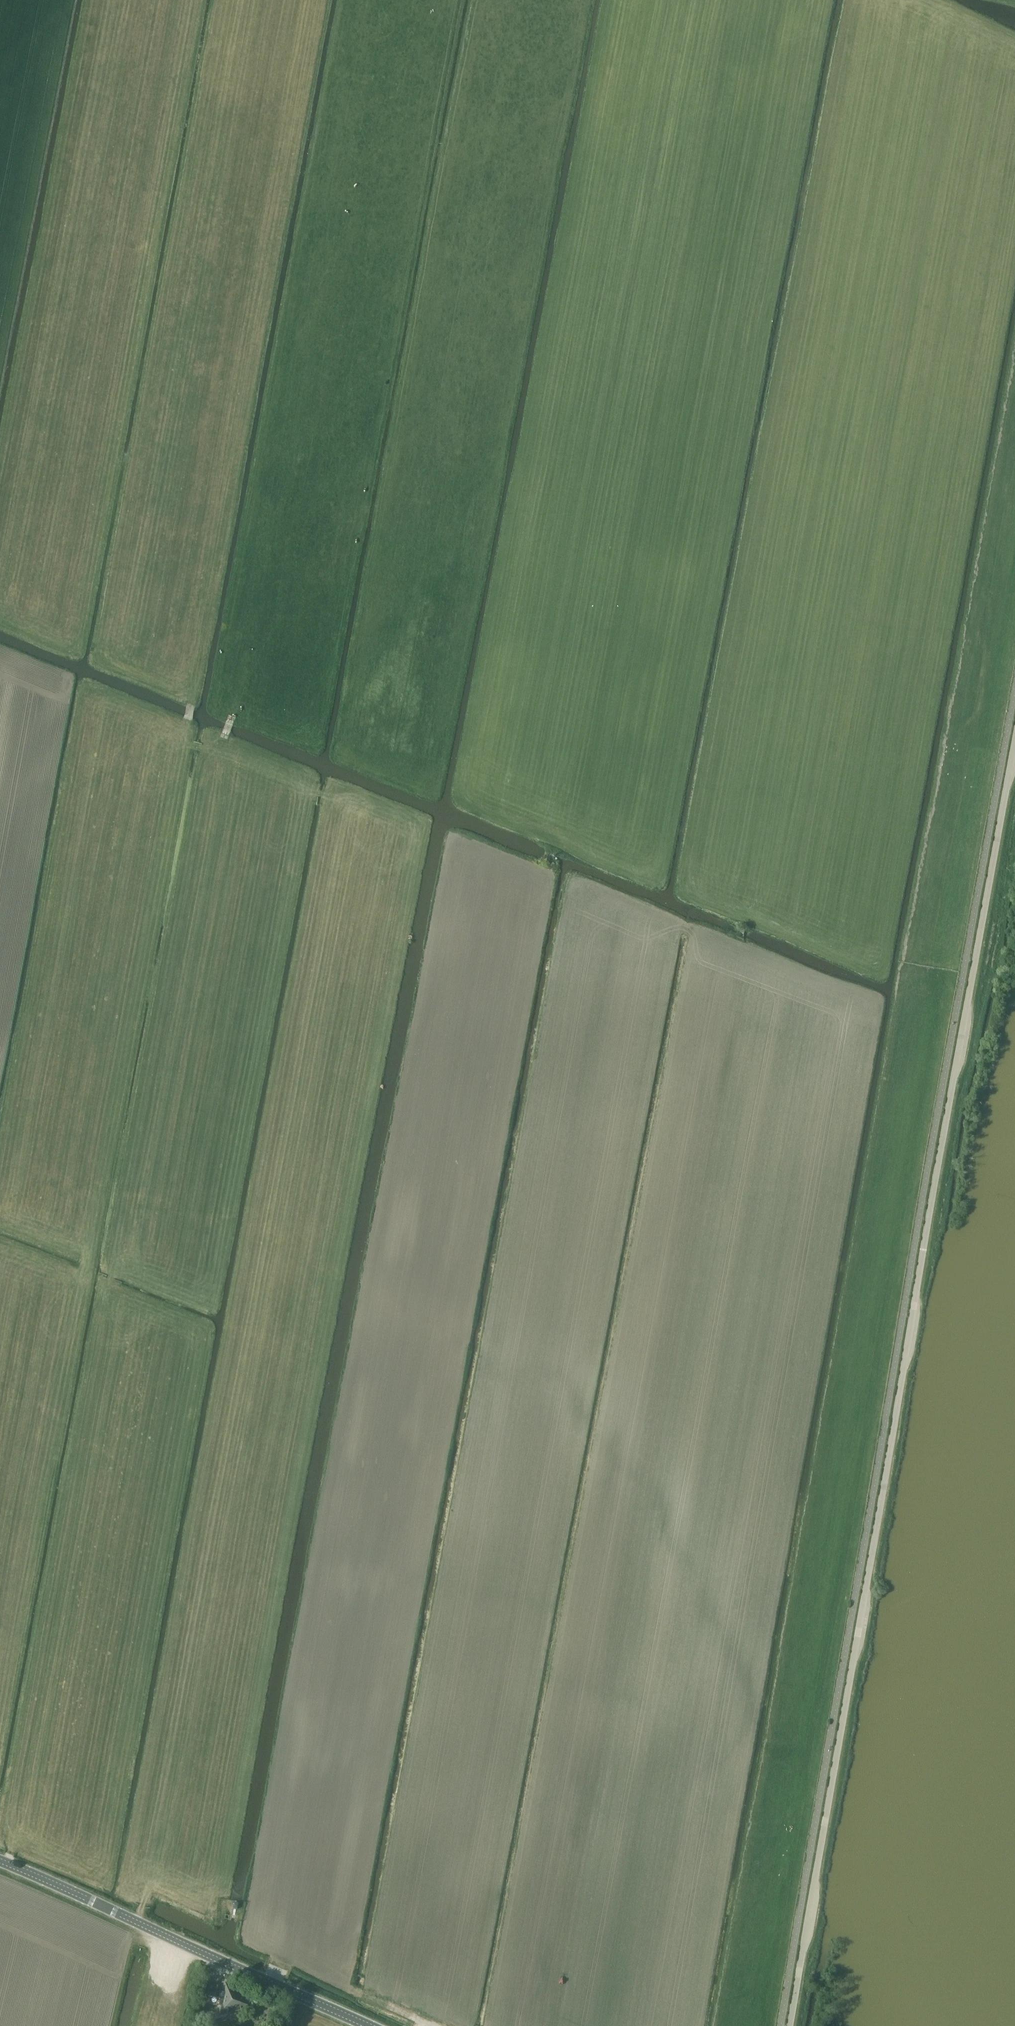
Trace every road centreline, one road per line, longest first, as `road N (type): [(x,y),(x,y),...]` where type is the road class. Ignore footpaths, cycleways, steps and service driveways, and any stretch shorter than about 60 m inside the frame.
road 1 (tertiary): [(790,2025),(1014,742)]
road 2 (tertiary): [(364,2025),(0,1864)]

